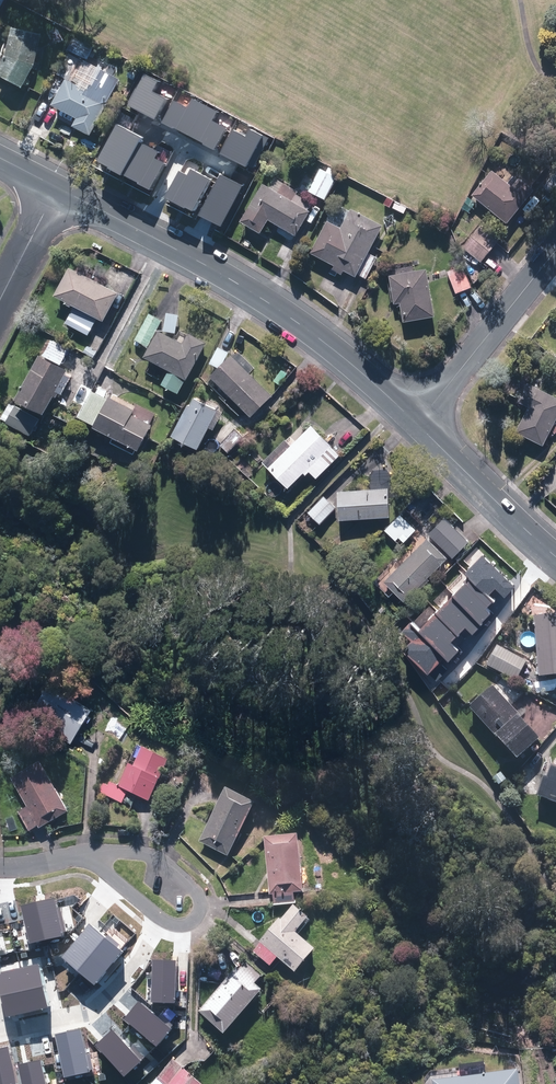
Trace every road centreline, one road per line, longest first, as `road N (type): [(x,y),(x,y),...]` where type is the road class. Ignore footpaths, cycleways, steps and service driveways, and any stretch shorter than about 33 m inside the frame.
road 1 (residential): [(55,189),(268,303),(418,423)]
road 2 (residential): [(555,251),(418,423)]
road 3 (residential): [(0,1032),(87,1014),(163,917)]
road 4 (residential): [(418,423),(555,558)]
road 5 (residential): [(87,852),(156,854),(198,891),(203,903),(194,920),(163,917)]
road 6 (residential): [(0,299),(55,189)]

